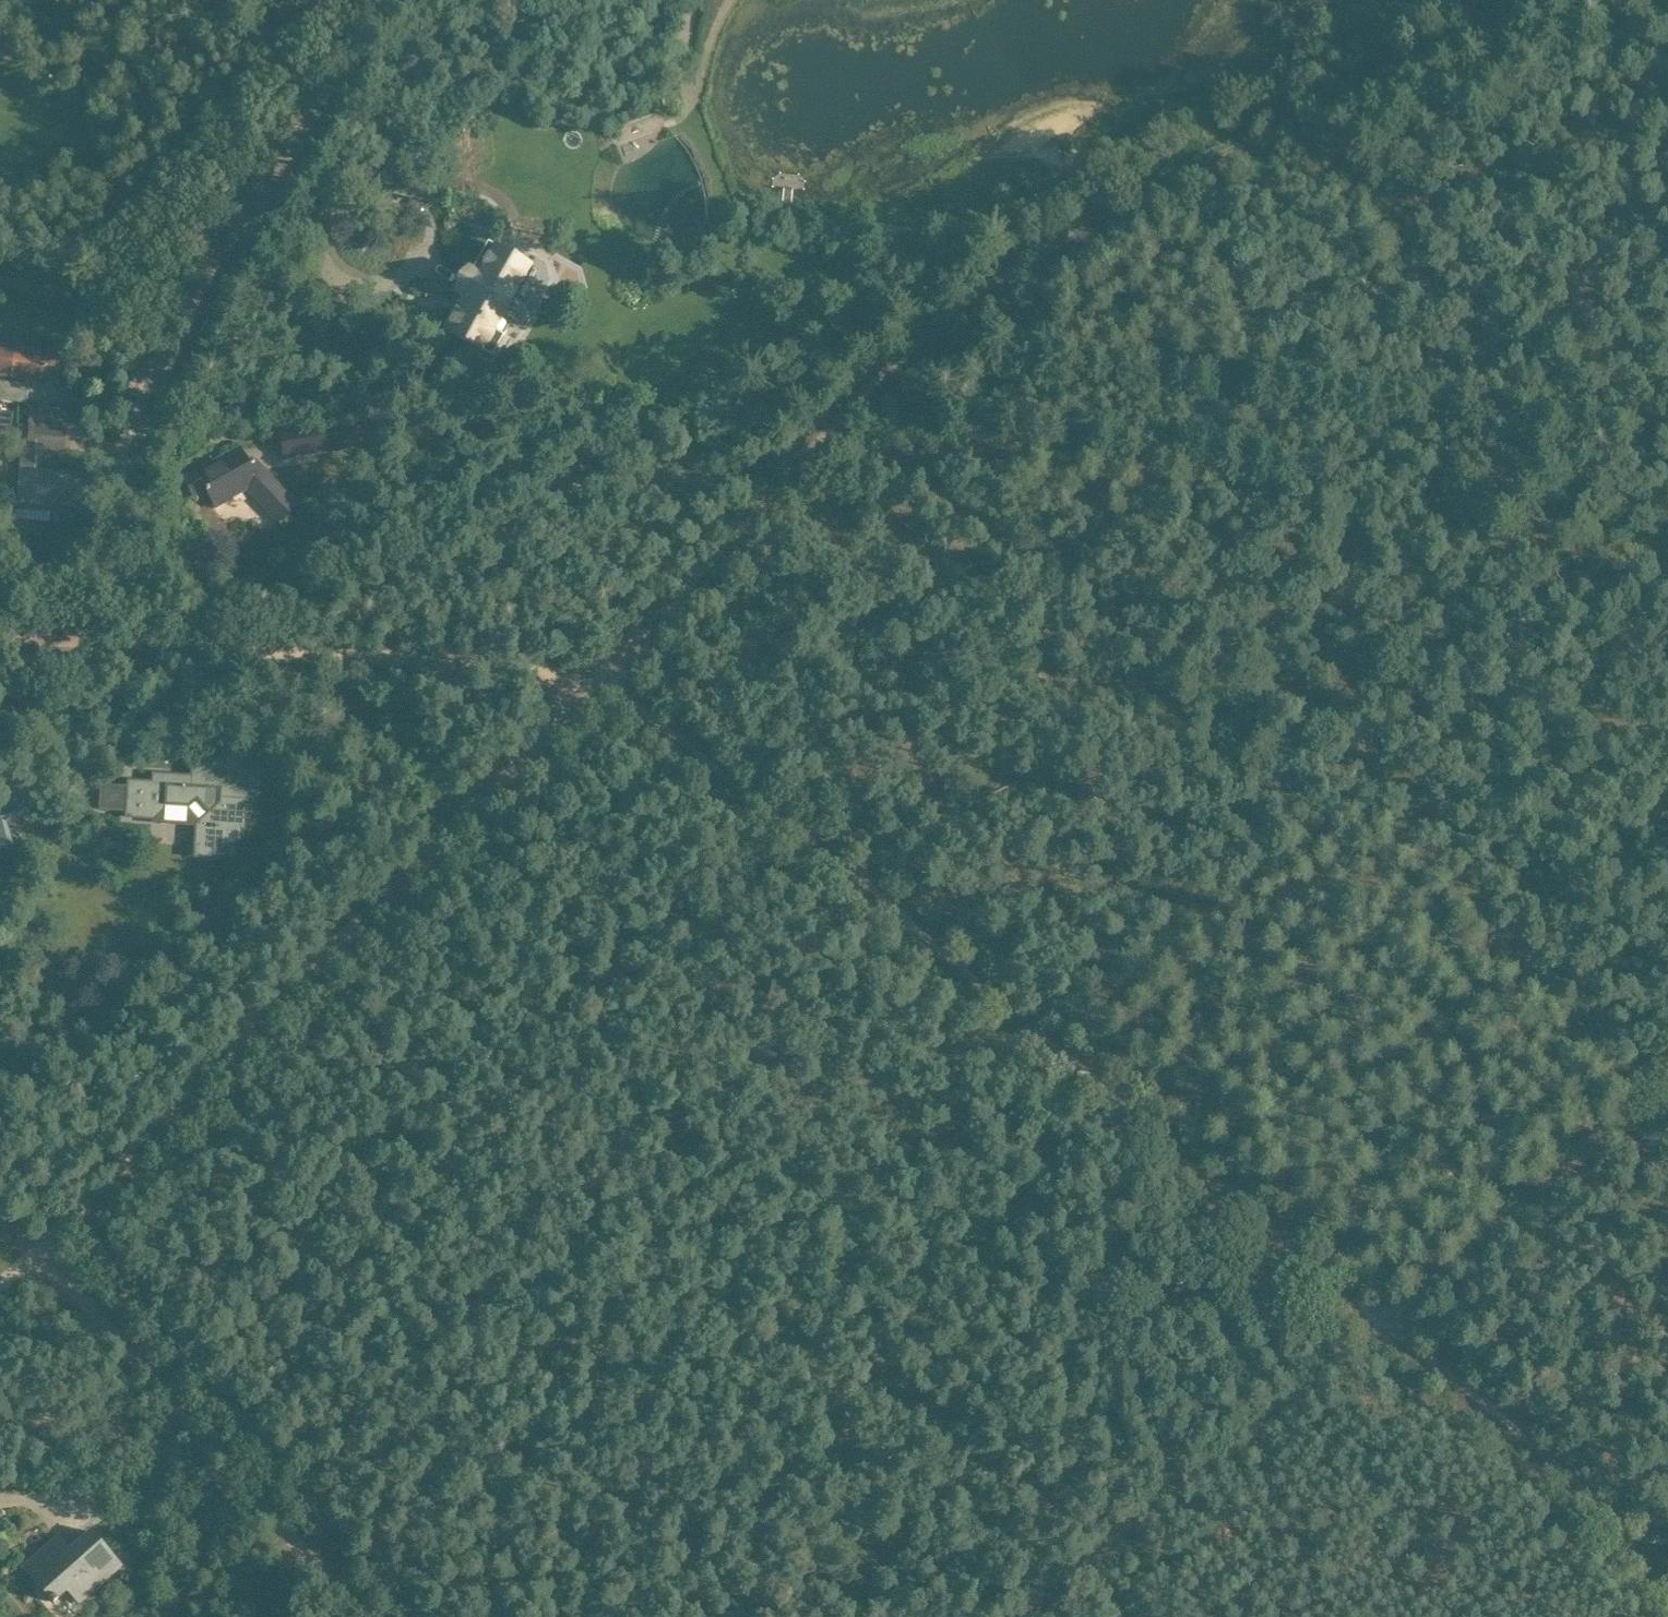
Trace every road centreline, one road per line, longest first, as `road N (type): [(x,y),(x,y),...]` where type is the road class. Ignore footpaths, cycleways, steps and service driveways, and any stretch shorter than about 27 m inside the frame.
road 1 (track): [(603,677),(841,862),(1391,1315),(1587,1484),(1667,1583)]
road 2 (residential): [(38,1255),(603,677),(94,642)]
road 3 (track): [(603,677),(769,496),(979,292),(1374,76),(1552,0)]
road 4 (track): [(1003,1616),(1342,1363),(1667,1090)]
road 5 (unclassified): [(94,642),(135,450),(171,340),(215,260),(346,67),(379,0)]
road 6 (residential): [(358,1616),(38,1255)]

